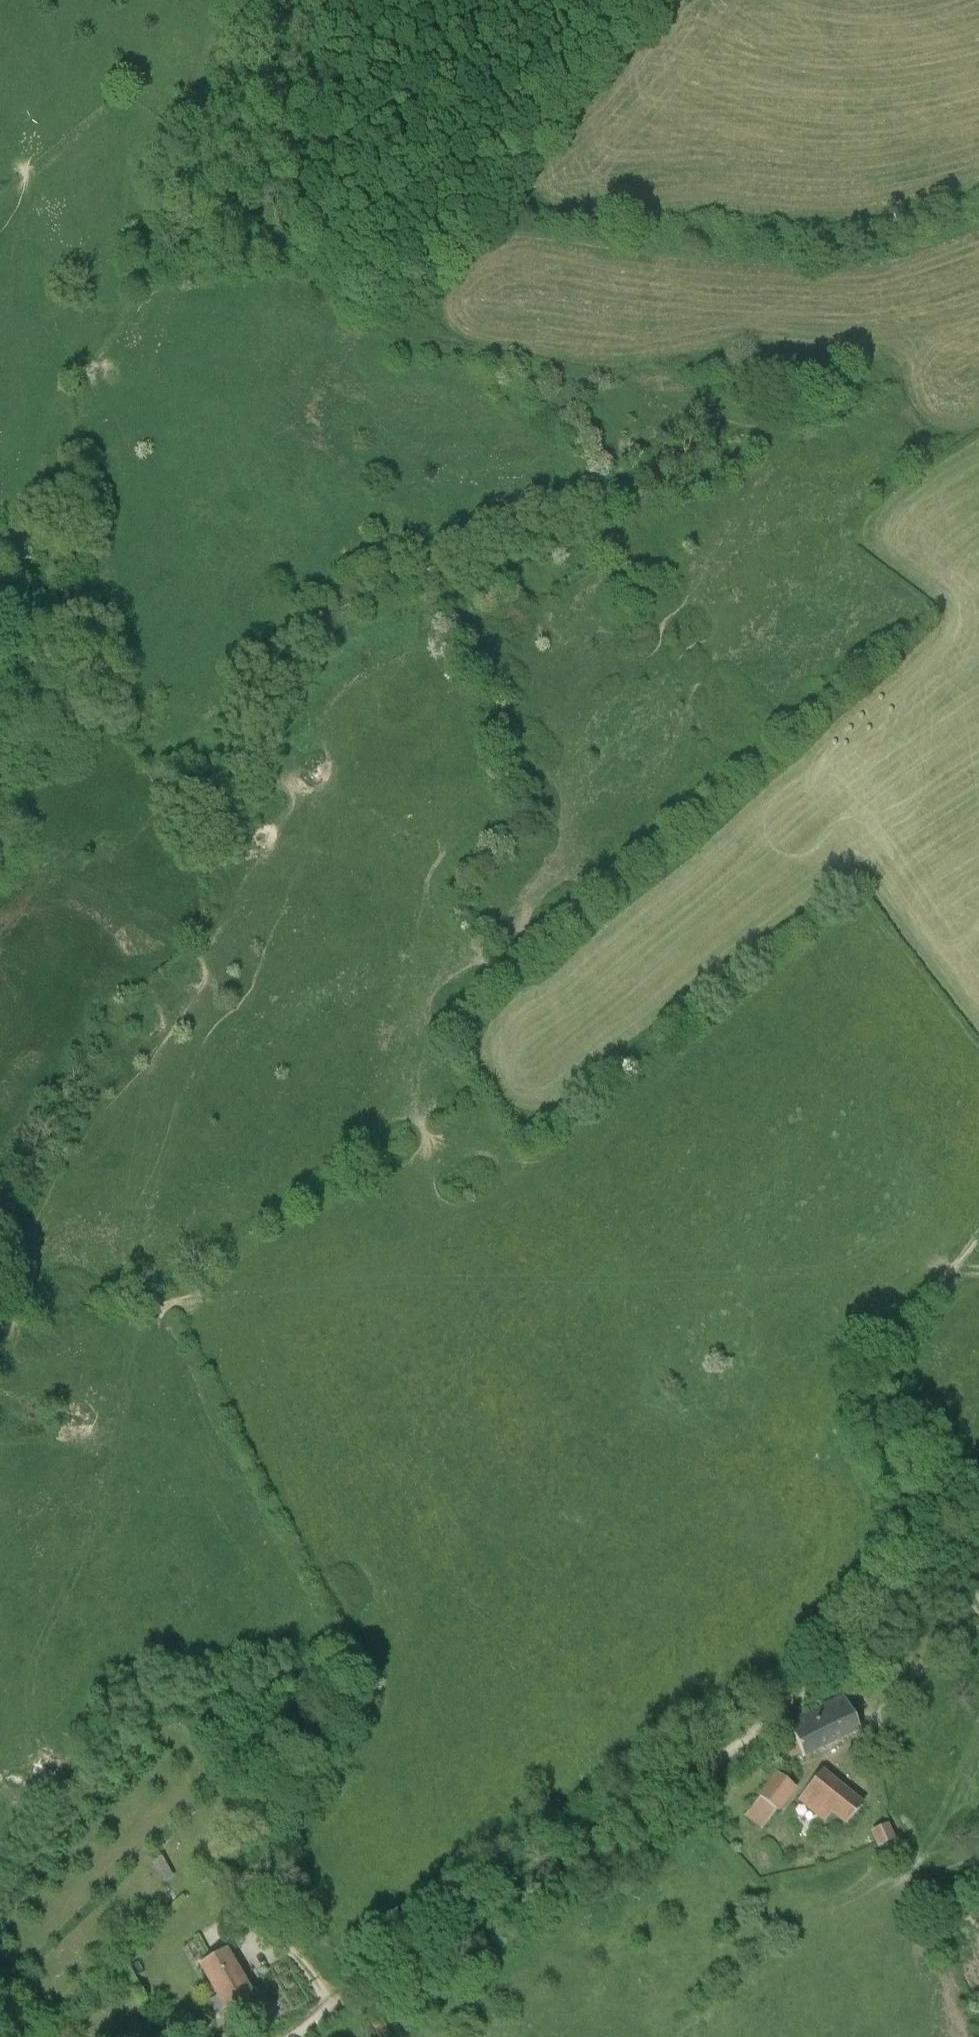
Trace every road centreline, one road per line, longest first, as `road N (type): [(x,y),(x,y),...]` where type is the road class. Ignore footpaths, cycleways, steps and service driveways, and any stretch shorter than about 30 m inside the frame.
road 1 (track): [(943,1560),(843,1659),(694,1778),(292,2036)]
road 2 (track): [(943,1560),(888,1449),(871,1376),(907,1316),(978,1232)]

